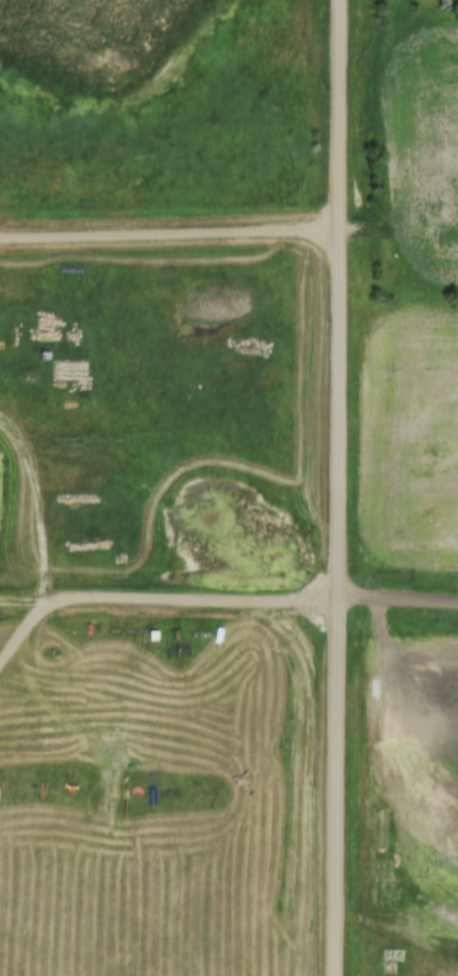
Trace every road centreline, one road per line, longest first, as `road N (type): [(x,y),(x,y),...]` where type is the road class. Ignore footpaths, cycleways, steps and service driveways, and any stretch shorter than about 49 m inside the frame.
road 1 (residential): [(337,975),(343,0)]
road 2 (track): [(0,367),(26,404),(54,604)]
road 3 (track): [(337,911),(389,936),(457,950)]
road 4 (residential): [(457,605),(338,601)]

